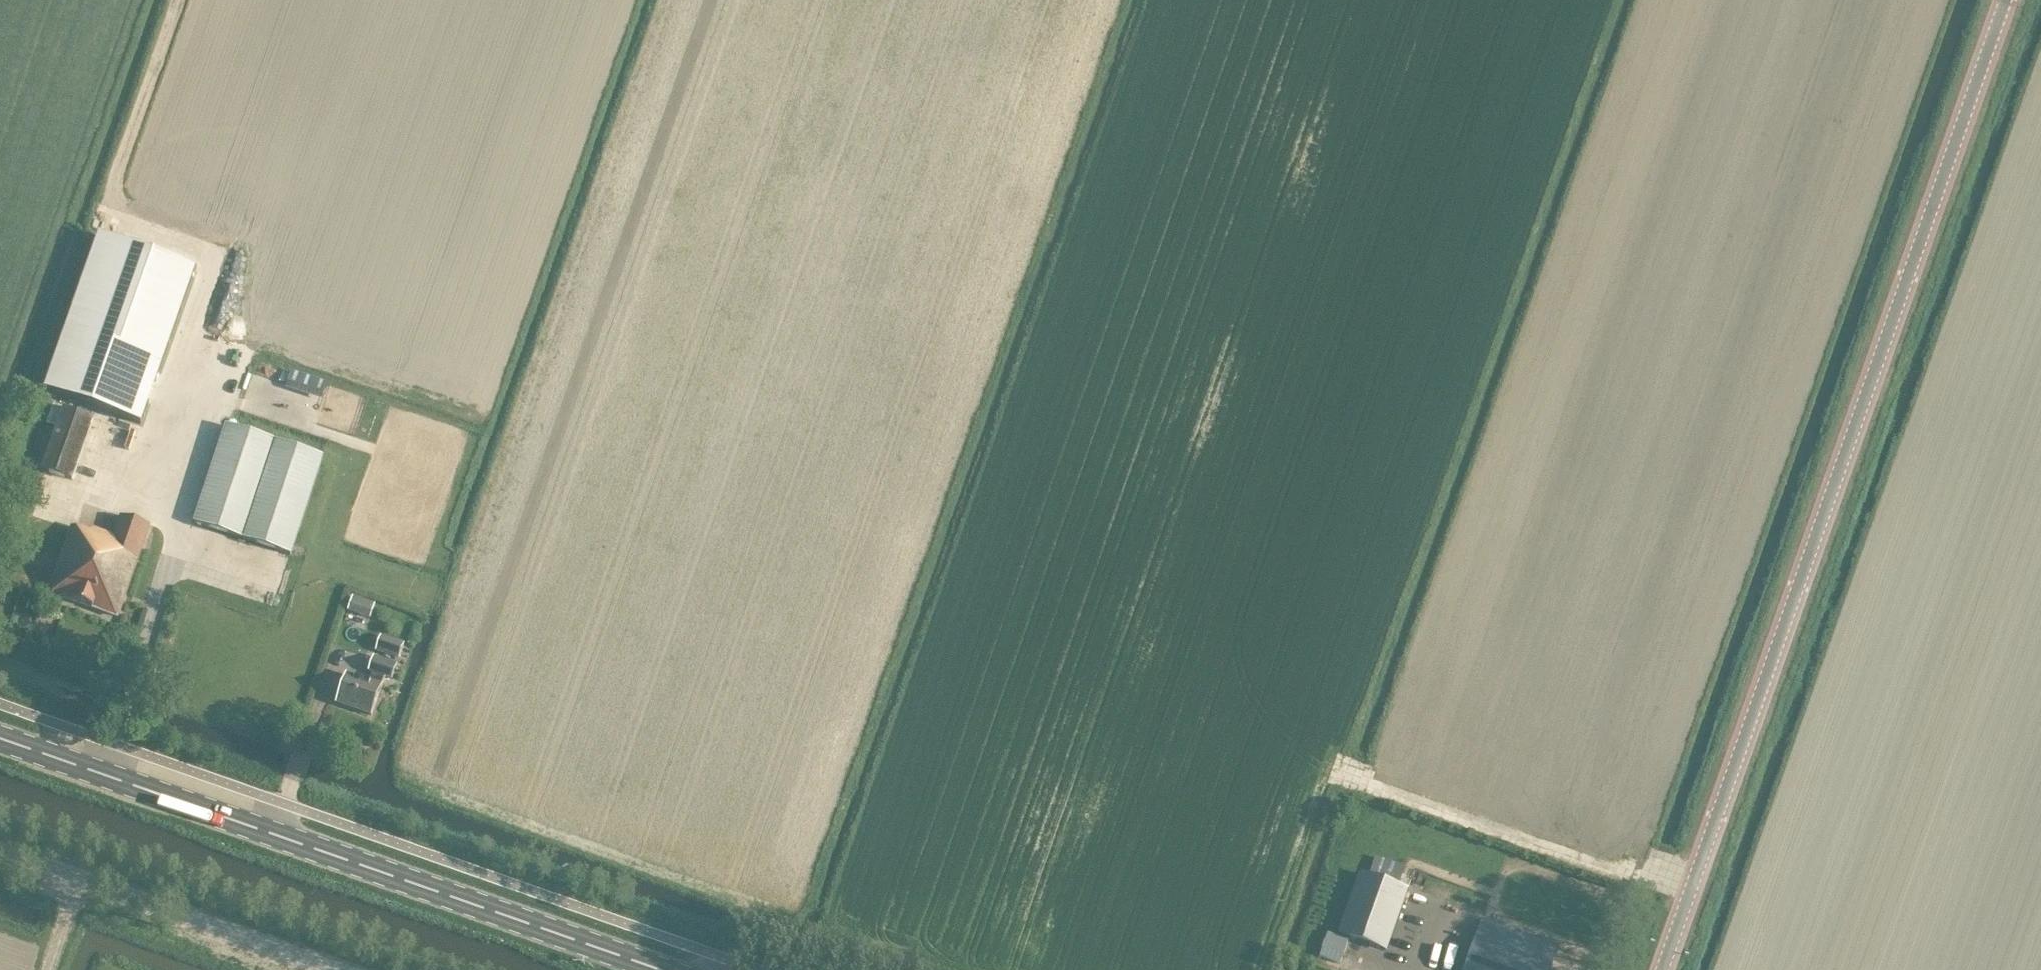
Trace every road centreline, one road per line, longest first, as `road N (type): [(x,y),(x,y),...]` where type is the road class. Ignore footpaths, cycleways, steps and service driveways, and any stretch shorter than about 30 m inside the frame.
road 1 (tertiary): [(1660,969),(2003,0)]
road 2 (primary): [(655,969),(0,733)]
road 3 (unclassified): [(353,969),(0,845)]

